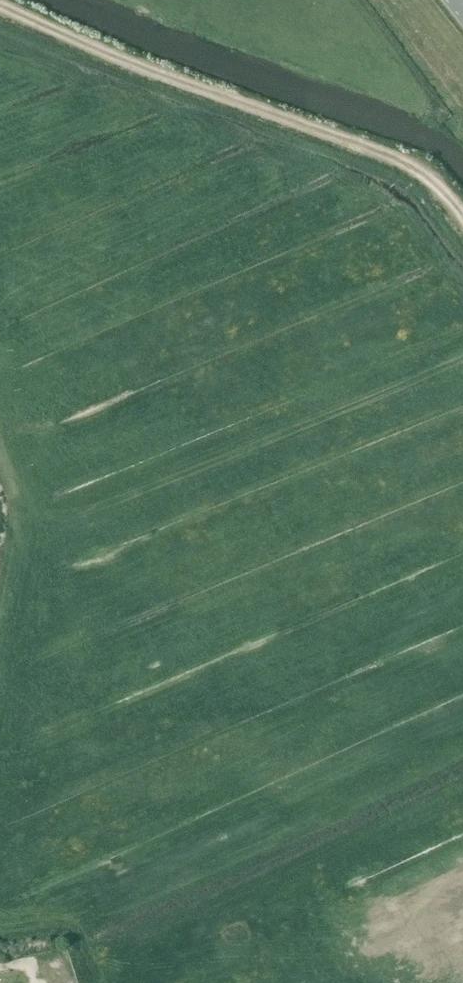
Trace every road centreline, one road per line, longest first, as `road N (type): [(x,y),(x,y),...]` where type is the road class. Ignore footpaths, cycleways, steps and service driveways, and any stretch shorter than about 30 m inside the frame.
road 1 (track): [(0,2),(101,53),(425,175),(462,218)]

